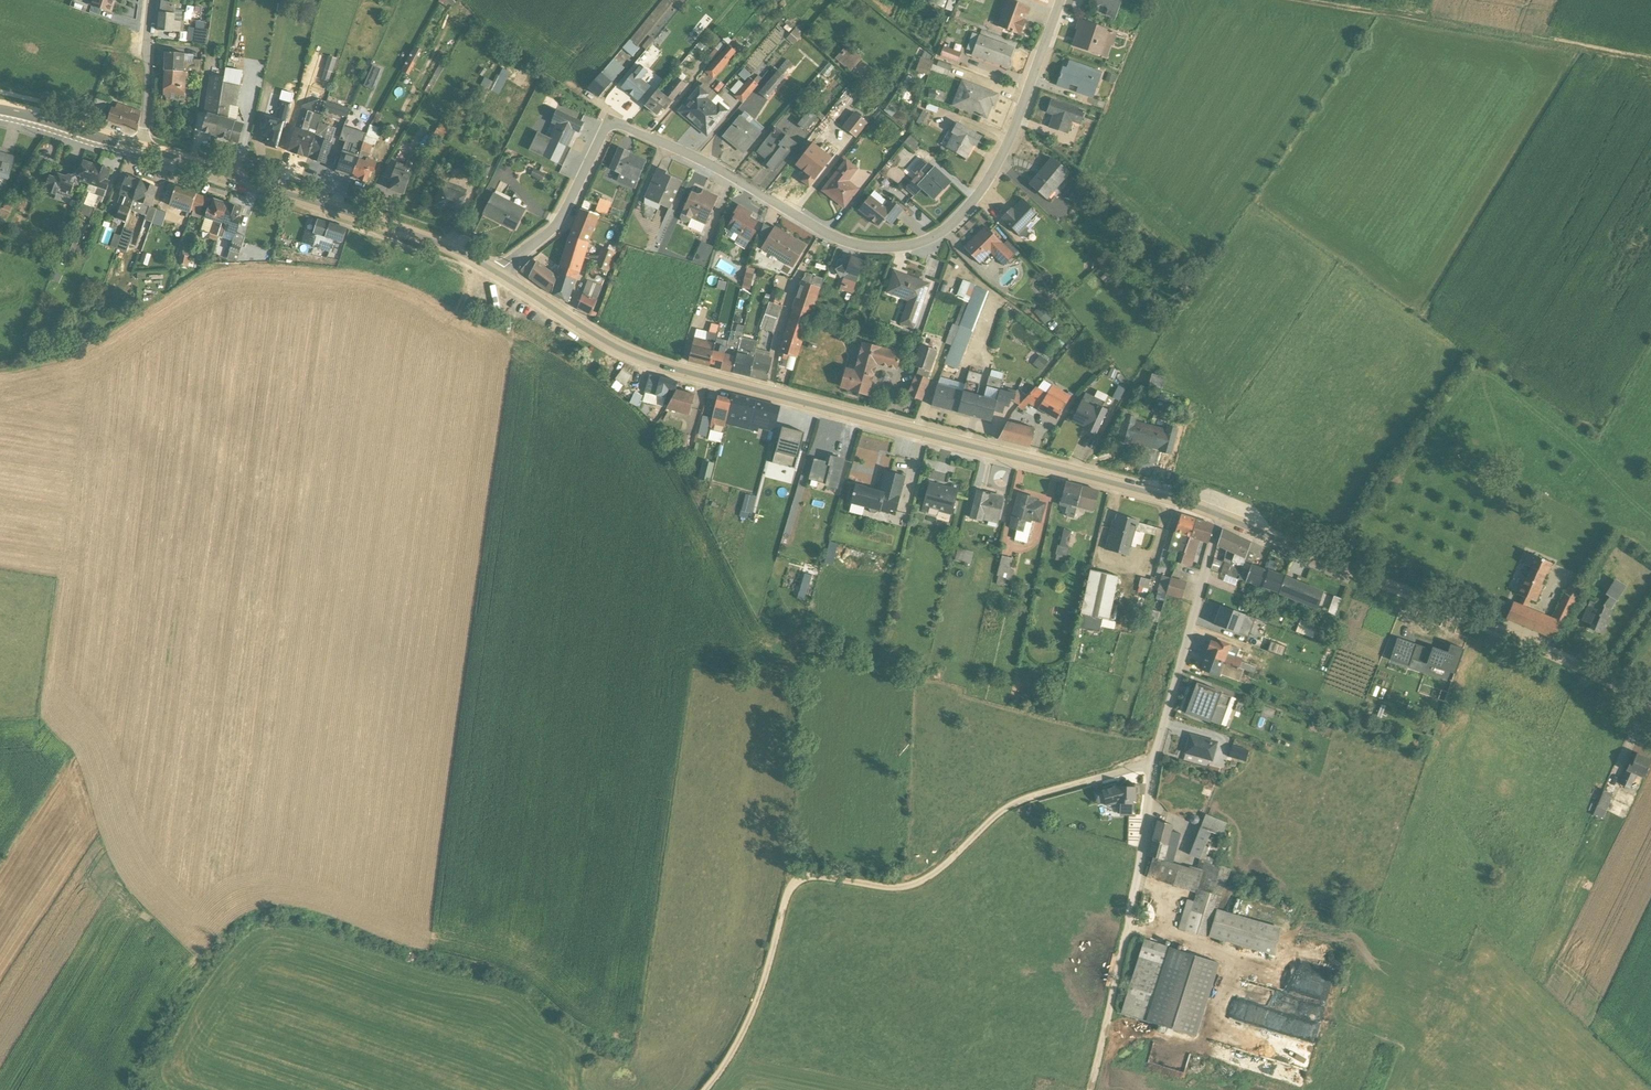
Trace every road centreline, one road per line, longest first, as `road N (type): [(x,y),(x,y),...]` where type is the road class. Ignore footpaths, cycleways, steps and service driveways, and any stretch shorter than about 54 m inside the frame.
road 1 (residential): [(496,273),(564,214),(611,125),(706,162),(835,239),(883,249),(935,237),(965,211),(995,168),(1061,0)]
road 2 (secondary): [(496,273),(655,364),(1220,516)]
road 3 (track): [(1085,782),(998,813),(916,884),(897,889),(810,876),(793,883),(754,1009),(704,1089)]
road 4 (secondary): [(1220,516),(1590,671),(1650,708)]
road 5 (secondary): [(143,149),(409,233),(496,273)]
road 6 (track): [(1650,63),(1291,0)]
road 7 (residential): [(1220,516),(1152,761)]
road 8 (residential): [(1152,761),(1109,1007)]
road 9 (residential): [(143,149),(151,0)]
road 10 (secondary): [(0,107),(143,149)]

